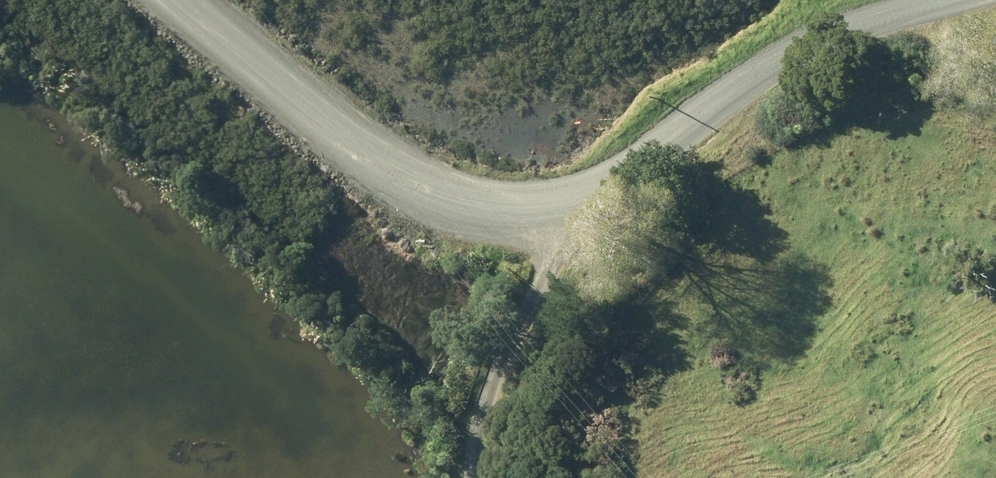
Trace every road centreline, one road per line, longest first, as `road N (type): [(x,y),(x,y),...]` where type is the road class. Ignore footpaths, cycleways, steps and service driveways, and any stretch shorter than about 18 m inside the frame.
road 1 (tertiary): [(183,0),(371,153),(469,215),(592,203),(700,119),(838,34),(975,0)]
road 2 (track): [(561,206),(507,343),(486,477)]

